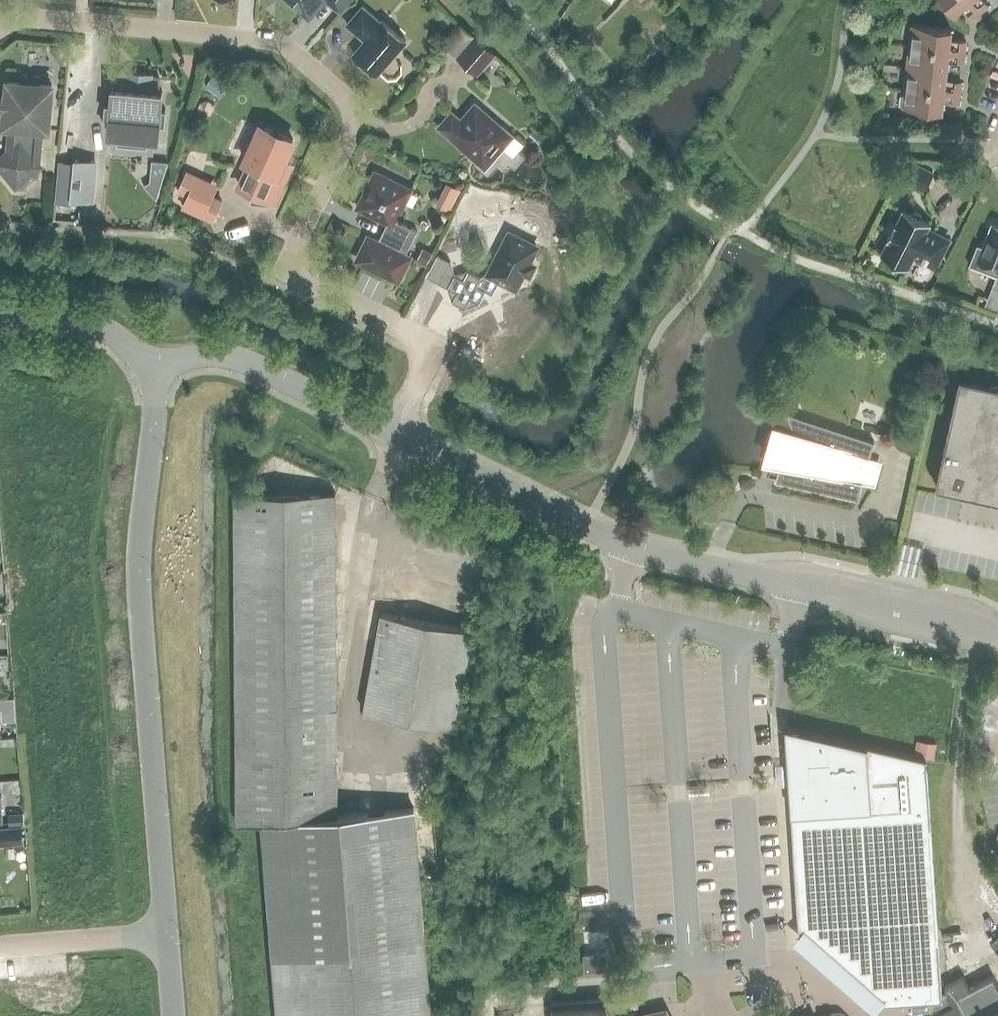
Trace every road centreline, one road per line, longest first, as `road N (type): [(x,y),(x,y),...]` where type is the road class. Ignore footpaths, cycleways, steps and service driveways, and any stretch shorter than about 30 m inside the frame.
road 1 (residential): [(0,31),(35,19),(264,41),(288,49),(349,99),(354,132),(304,235),(301,272),(436,348),(398,433)]
road 2 (tertiary): [(398,433),(627,545),(997,633)]
road 3 (unclassified): [(156,365),(139,556),(165,937)]
road 4 (tertiary): [(156,365),(210,358),(246,366),(398,433)]
road 5 (tertiary): [(0,318),(101,331),(156,365)]
road 6 (residential): [(165,937),(0,949)]

